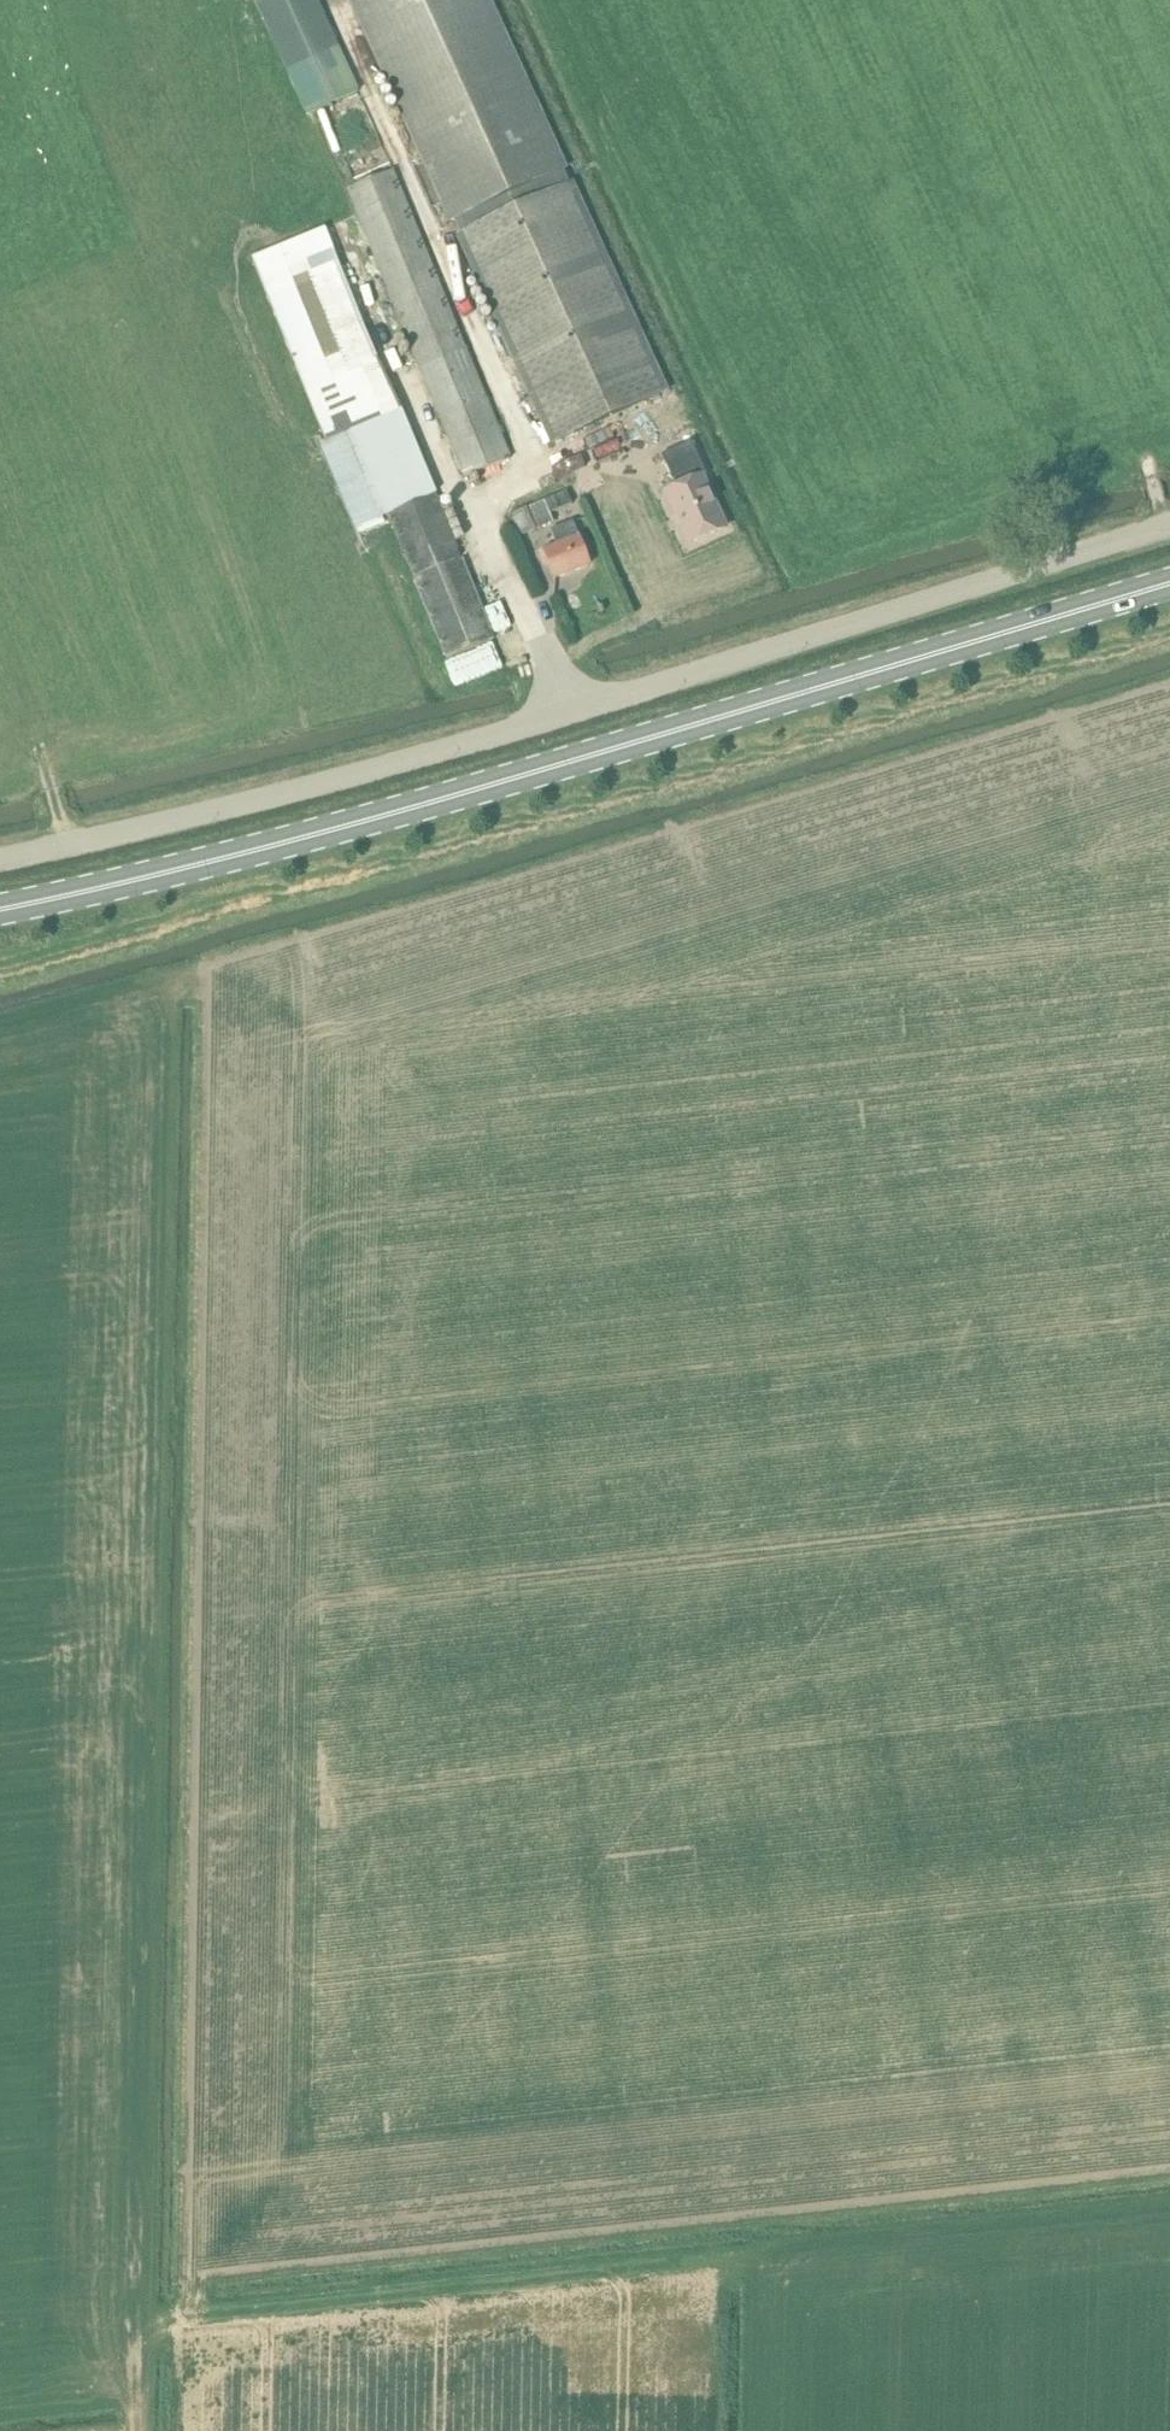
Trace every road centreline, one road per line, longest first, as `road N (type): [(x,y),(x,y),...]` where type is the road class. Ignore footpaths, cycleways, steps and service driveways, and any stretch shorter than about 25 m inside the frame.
road 1 (unclassified): [(0,862),(410,764),(1169,523)]
road 2 (primary): [(0,911),(188,872),(1169,581)]

